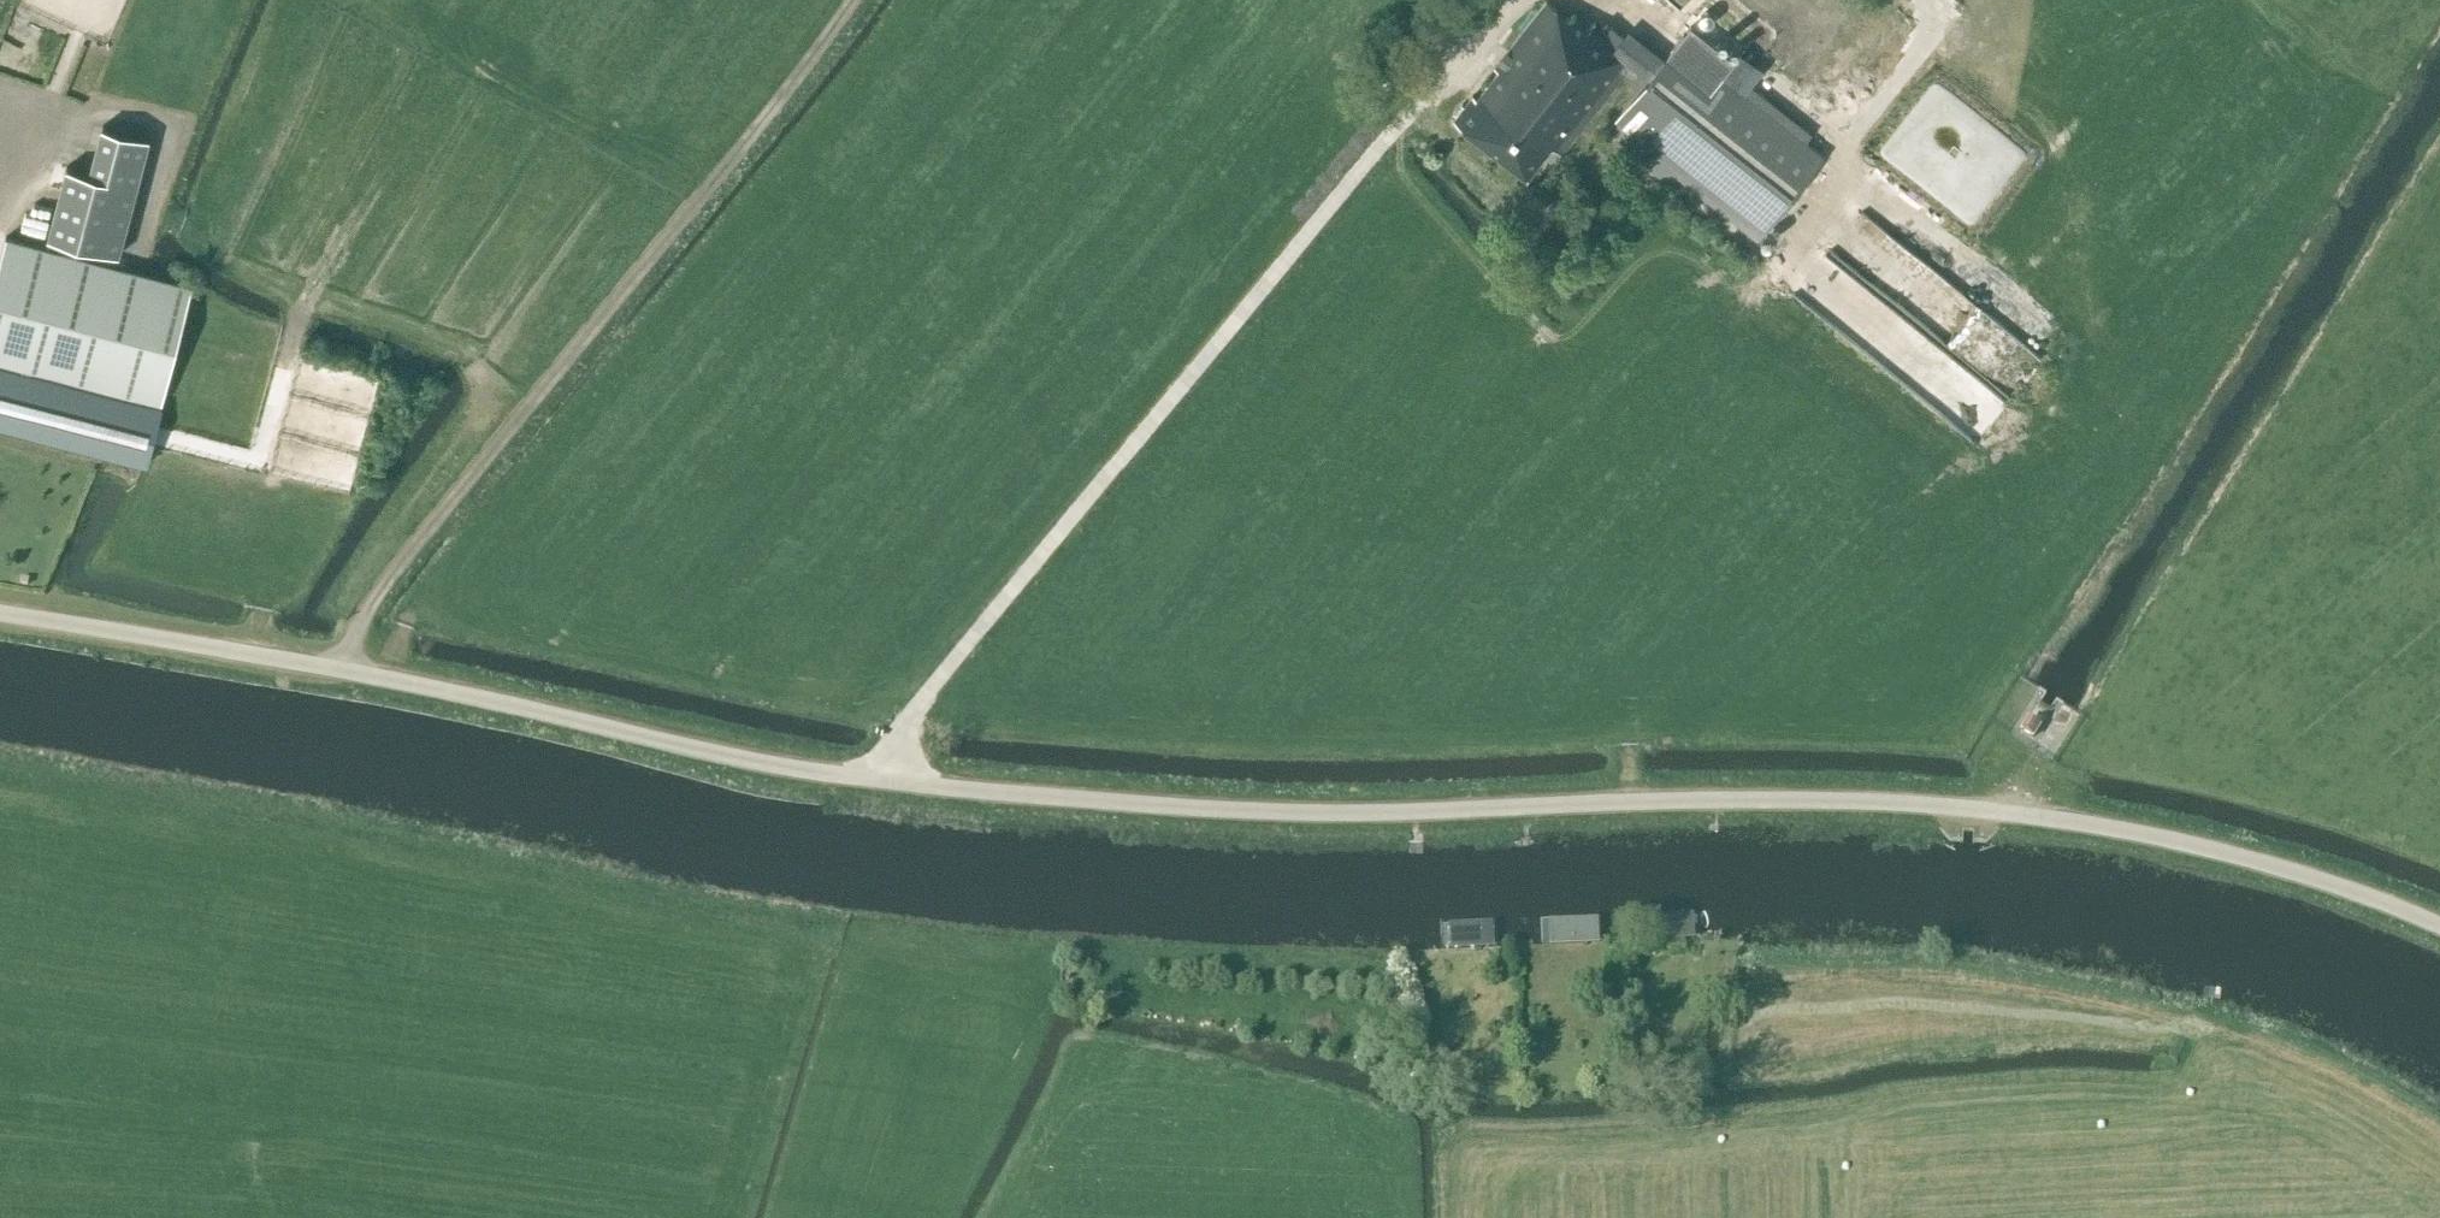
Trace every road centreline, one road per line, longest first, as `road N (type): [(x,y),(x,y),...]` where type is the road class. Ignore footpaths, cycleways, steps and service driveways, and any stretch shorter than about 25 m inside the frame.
road 1 (unclassified): [(2439,928),(2242,857),(2074,822),(1811,802),(1355,815),(942,788),(749,761),(338,670),(0,615)]

